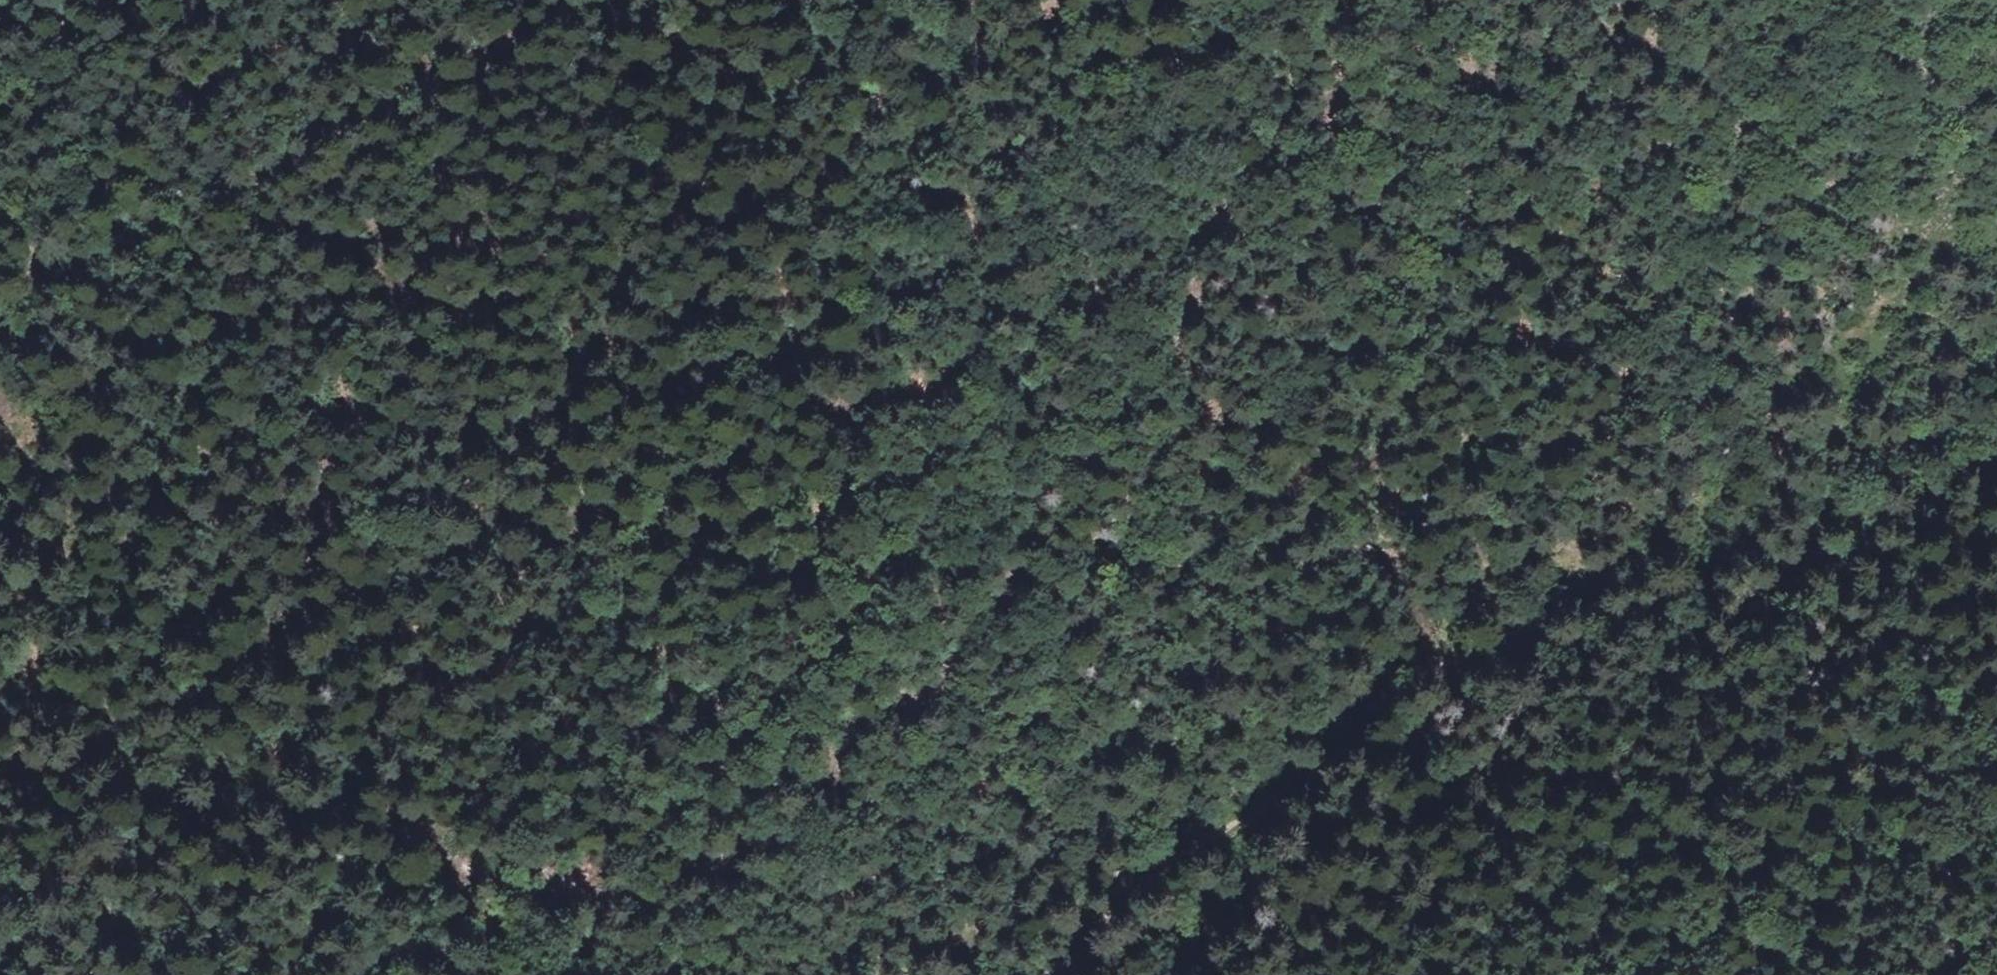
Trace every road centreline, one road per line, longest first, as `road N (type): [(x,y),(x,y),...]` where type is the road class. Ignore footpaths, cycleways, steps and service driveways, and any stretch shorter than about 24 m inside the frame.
road 1 (track): [(1365,739),(1511,652),(1619,633),(1787,574),(1996,430)]
road 2 (track): [(1167,974),(1365,739)]

